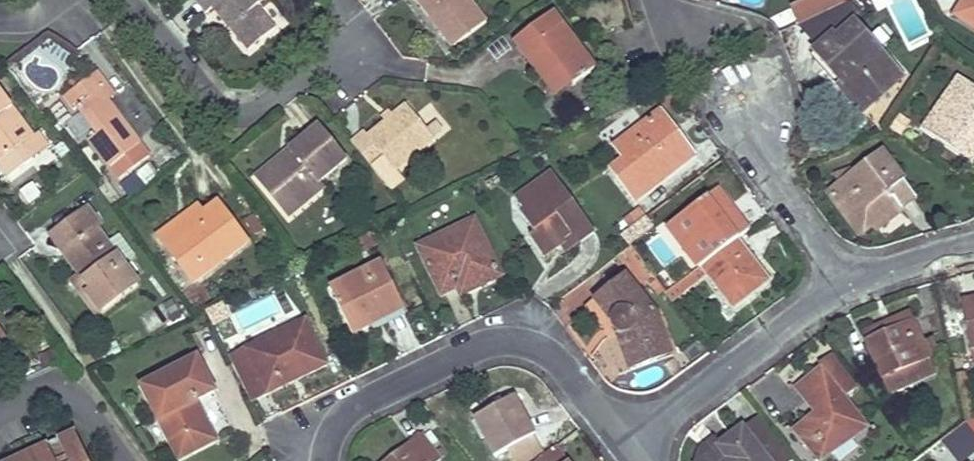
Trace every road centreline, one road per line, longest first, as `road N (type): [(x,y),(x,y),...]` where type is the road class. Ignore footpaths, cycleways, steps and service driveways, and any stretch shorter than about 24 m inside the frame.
road 1 (residential): [(124,0),(246,146),(380,24),(358,0)]
road 2 (residential): [(616,438),(538,333),(330,441),(329,460)]
road 3 (residential): [(842,278),(616,438)]
road 4 (residential): [(747,98),(842,278)]
road 5 (residential): [(0,414),(77,378),(132,460)]
road 6 (residential): [(973,241),(842,278)]

